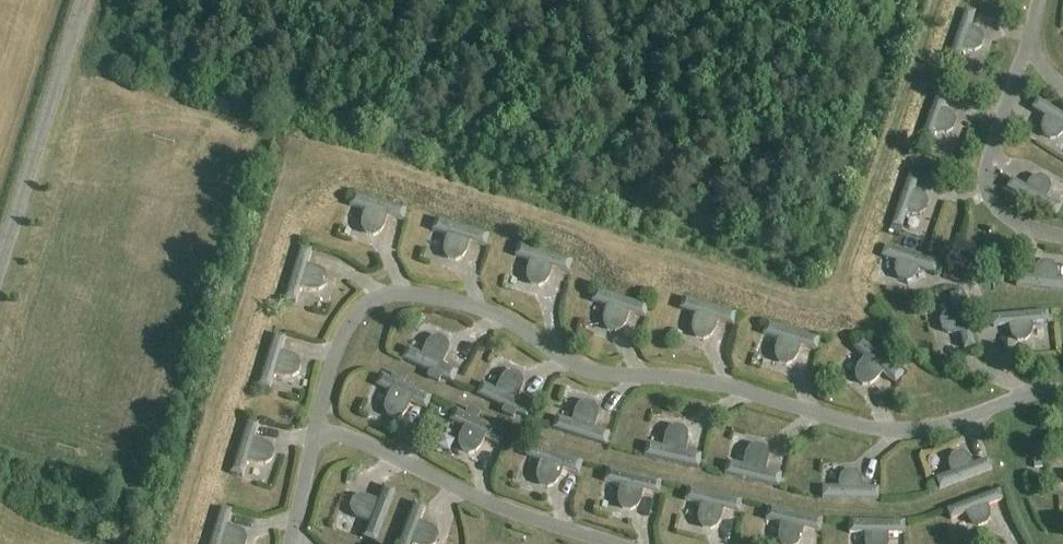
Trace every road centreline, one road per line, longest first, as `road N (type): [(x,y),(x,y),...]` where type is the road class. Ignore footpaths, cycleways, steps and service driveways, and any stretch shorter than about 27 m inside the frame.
road 1 (unclassified): [(0,256),(83,0)]

